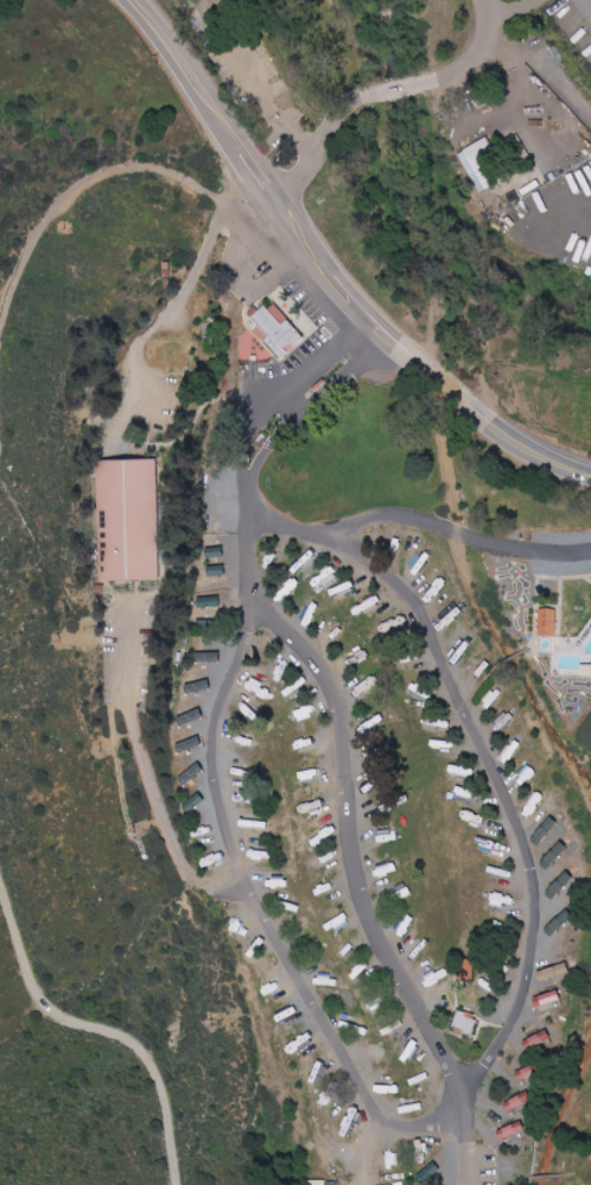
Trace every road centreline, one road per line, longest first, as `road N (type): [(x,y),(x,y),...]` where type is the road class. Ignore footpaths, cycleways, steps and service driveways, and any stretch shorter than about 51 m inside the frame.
road 1 (tertiary): [(248,177),(396,348),(493,430),(590,478)]
road 2 (tertiary): [(130,0),(248,177)]

